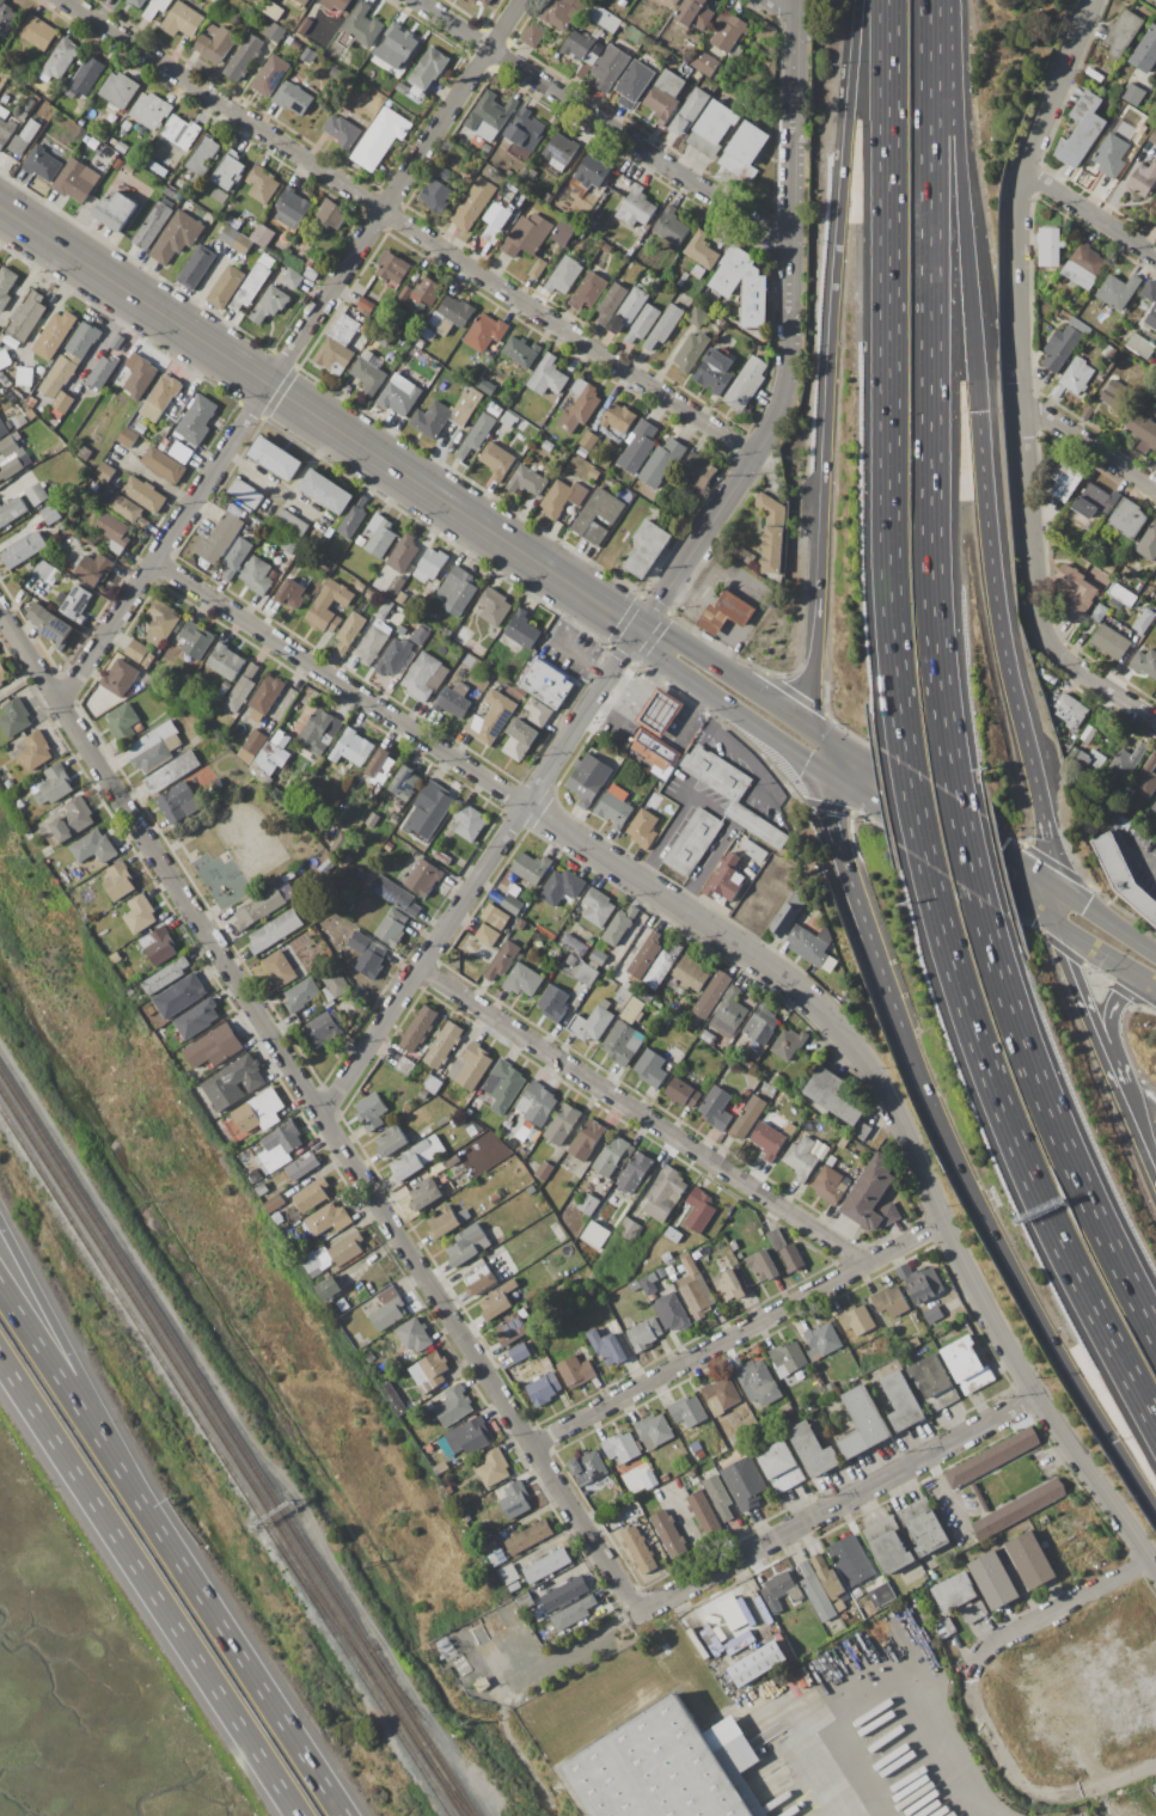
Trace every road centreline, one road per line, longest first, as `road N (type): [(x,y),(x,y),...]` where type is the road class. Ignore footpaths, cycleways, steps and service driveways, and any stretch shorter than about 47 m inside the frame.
road 1 (residential): [(153,560),(790,982),(858,1048),(1040,1402),(1155,1573)]
road 2 (residential): [(0,611),(636,1609)]
road 3 (residential): [(68,0),(752,458)]
road 4 (motorway): [(955,799),(932,611),(928,0)]
road 5 (residential): [(57,702),(491,48)]
road 6 (motorway): [(887,0),(888,560),(907,766)]
road 7 (secondary): [(638,629),(0,211)]
road 8 (motorway): [(857,0),(812,666)]
road 9 (motorway): [(925,863),(1001,1106),(1077,1278),(1155,1425)]
road 10 (residential): [(320,1114),(638,629)]
road 11 (motorway): [(0,1359),(297,1815)]
road 12 (residential): [(420,965),(866,1266)]
road 13 (motorway): [(905,1034),(1082,1388),(1155,1502)]
road 14 (motorway): [(1155,1337),(1063,1147),(977,897)]
road 15 (residential): [(531,1447),(944,1222)]
road 16 (residential): [(636,1609),(1040,1402)]
road 17 (residential): [(418,0),(793,236)]
road 18 (tertiary): [(793,236),(789,375),(775,417),(638,629)]
road 19 (motorway): [(1044,828),(996,606),(978,411)]
road 20 (motorway): [(978,411),(950,0)]
road 21 (residential): [(1021,170),(1014,312),(1028,556)]
road 22 (motorway): [(344,1815),(140,1503)]
road 23 (motorway): [(140,1503),(0,1224)]
road 24 (secondary): [(1052,885),(816,730)]
road 25 (secondary): [(825,771),(1054,925)]
road 26 (motorway): [(140,1503),(0,1288)]
road 27 (secondary): [(638,629),(643,650),(825,771)]
road 28 (tertiary): [(793,236),(799,0)]
road 29 (secondary): [(816,730),(661,626),(638,629)]
road 30 (residential): [(977,1667),(1001,1638),(1149,1561)]
road 31 (motorway): [(1124,1096),(1054,925)]
road 32 (residential): [(1089,0),(1021,170)]
road 33 (motorway): [(844,867),(905,1034)]
road 34 (residential): [(1019,402),(1155,492)]
road 35 (residential): [(1021,170),(1155,258)]
road 36 (track): [(977,1667),(974,1704),(1013,1779),(1041,1796)]
road 37 (residential): [(1038,626),(1054,653),(1155,722)]
road 38 (motorway): [(1124,1096),(1111,1020),(1123,993),(1143,980)]
road 39 (secondary): [(1155,955),(1052,885)]

